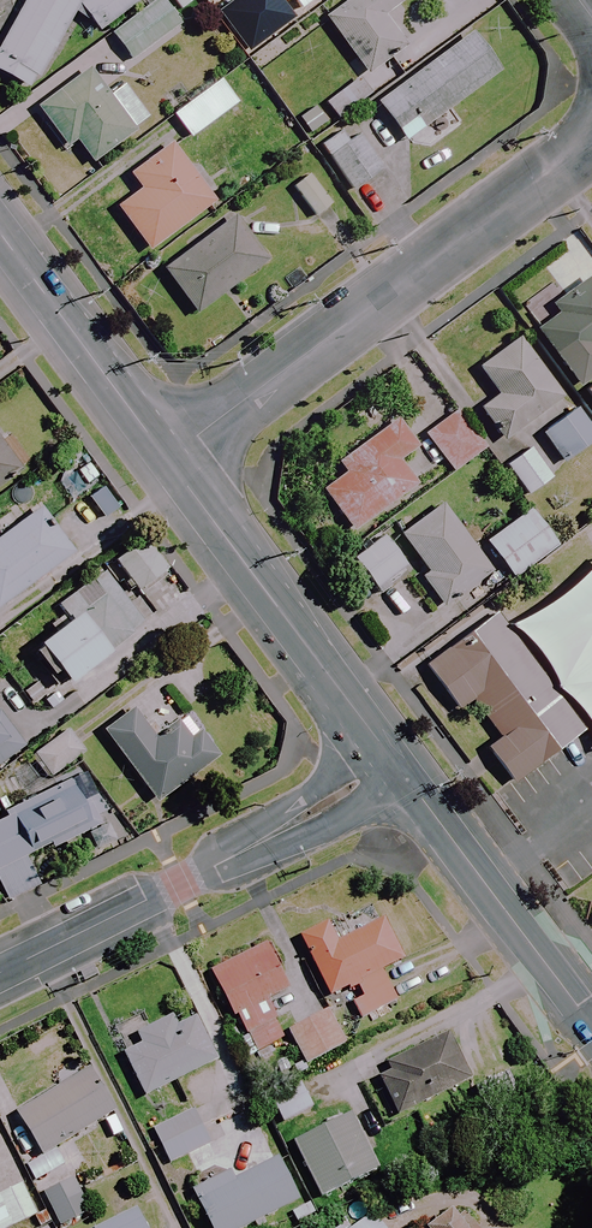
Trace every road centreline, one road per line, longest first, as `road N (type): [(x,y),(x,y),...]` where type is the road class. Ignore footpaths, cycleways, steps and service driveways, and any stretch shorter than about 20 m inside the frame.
road 1 (residential): [(166,459),(591,142)]
road 2 (tertiary): [(166,459),(381,744)]
road 3 (tertiary): [(0,975),(284,828)]
road 4 (tertiary): [(406,778),(591,1024)]
road 5 (tertiary): [(0,235),(166,459)]
road 6 (tertiary): [(406,778),(316,831),(284,828)]
road 7 (tertiary): [(284,828),(305,797),(381,744)]

